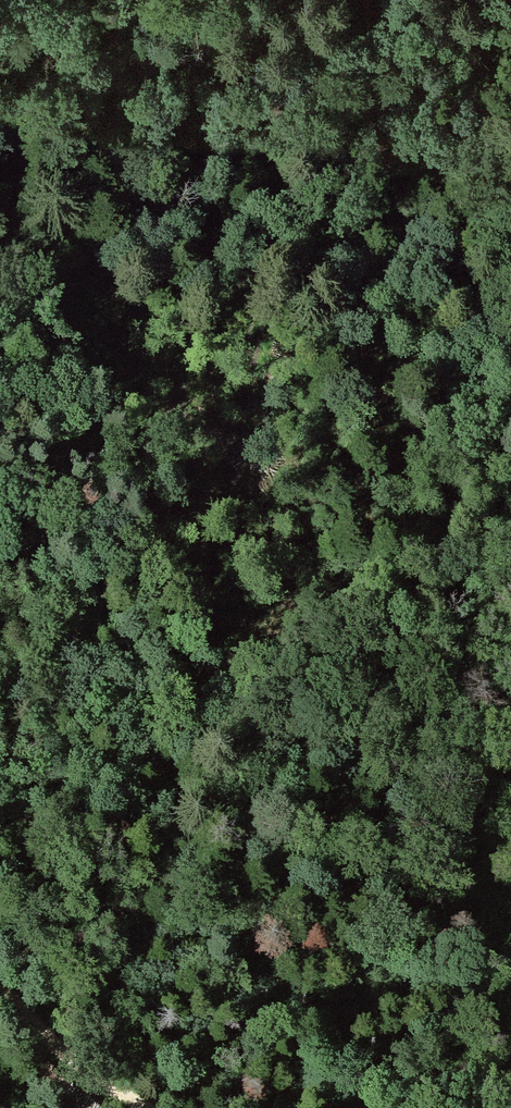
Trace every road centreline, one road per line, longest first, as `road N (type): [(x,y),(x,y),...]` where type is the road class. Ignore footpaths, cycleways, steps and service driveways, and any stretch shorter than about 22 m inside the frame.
road 1 (track): [(433,0),(401,119),(342,158),(308,207),(261,333),(207,613),(215,716),(190,827),(92,944),(7,995)]
road 2 (track): [(139,1107),(65,1056),(0,986)]

